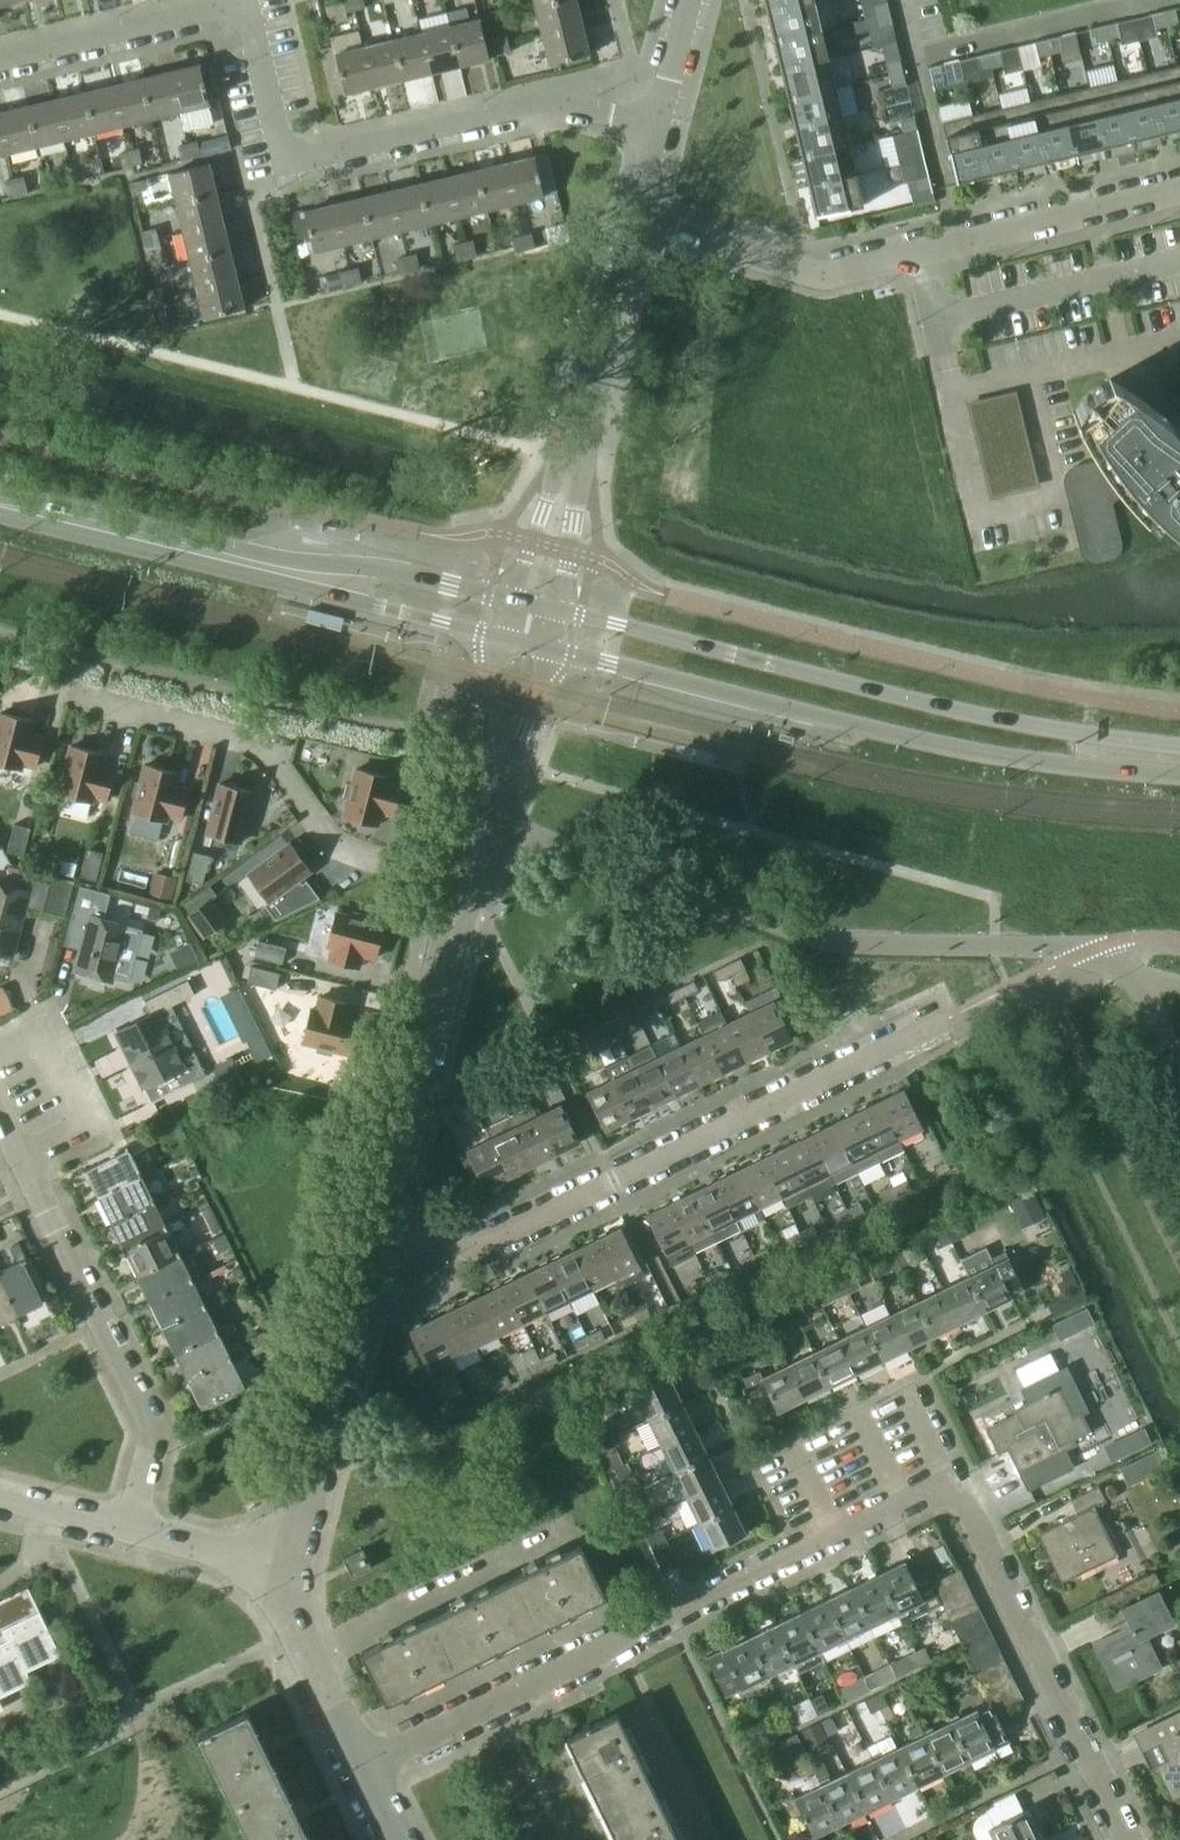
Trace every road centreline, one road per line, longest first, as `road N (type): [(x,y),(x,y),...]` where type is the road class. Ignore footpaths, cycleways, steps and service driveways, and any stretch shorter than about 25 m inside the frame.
road 1 (residential): [(358,1766),(931,1489),(955,1496),(1124,1839)]
road 2 (residential): [(652,127),(541,103),(316,157),(288,155),(247,17),(233,7),(0,60)]
road 3 (residential): [(1153,972),(1090,950),(837,941),(480,817)]
road 4 (secondary): [(552,651),(892,735),(1179,779)]
road 5 (secondary): [(1179,749),(924,703),(561,612)]
road 6 (residential): [(394,1231),(462,1240),(893,1036),(940,1005)]
road 7 (residential): [(631,218),(815,273),(1179,188)]
road 8 (secondary): [(507,599),(388,570),(246,550),(67,506),(0,499)]
road 9 (secondary): [(0,508),(497,637)]
road 10 (residential): [(71,696),(264,742),(324,840),(470,882)]
road 11 (residential): [(125,1530),(148,1429),(0,1118)]
road 12 (residential): [(394,1231),(470,882)]
road 13 (residential): [(274,1561),(321,1483),(394,1231)]
road 14 (residential): [(570,462),(631,218)]
road 15 (residential): [(358,1766),(291,1632),(274,1561)]
road 16 (residential): [(480,817),(507,781),(552,651)]
road 17 (residential): [(497,637),(476,745),(480,817)]
road 18 (residential): [(274,1561),(125,1530)]
road 19 (residential): [(561,612),(577,502),(570,462)]
road 20 (residential): [(570,462),(507,599)]
road 21 (residential): [(652,127),(684,0)]
road 22 (residential): [(125,1530),(0,1498)]

